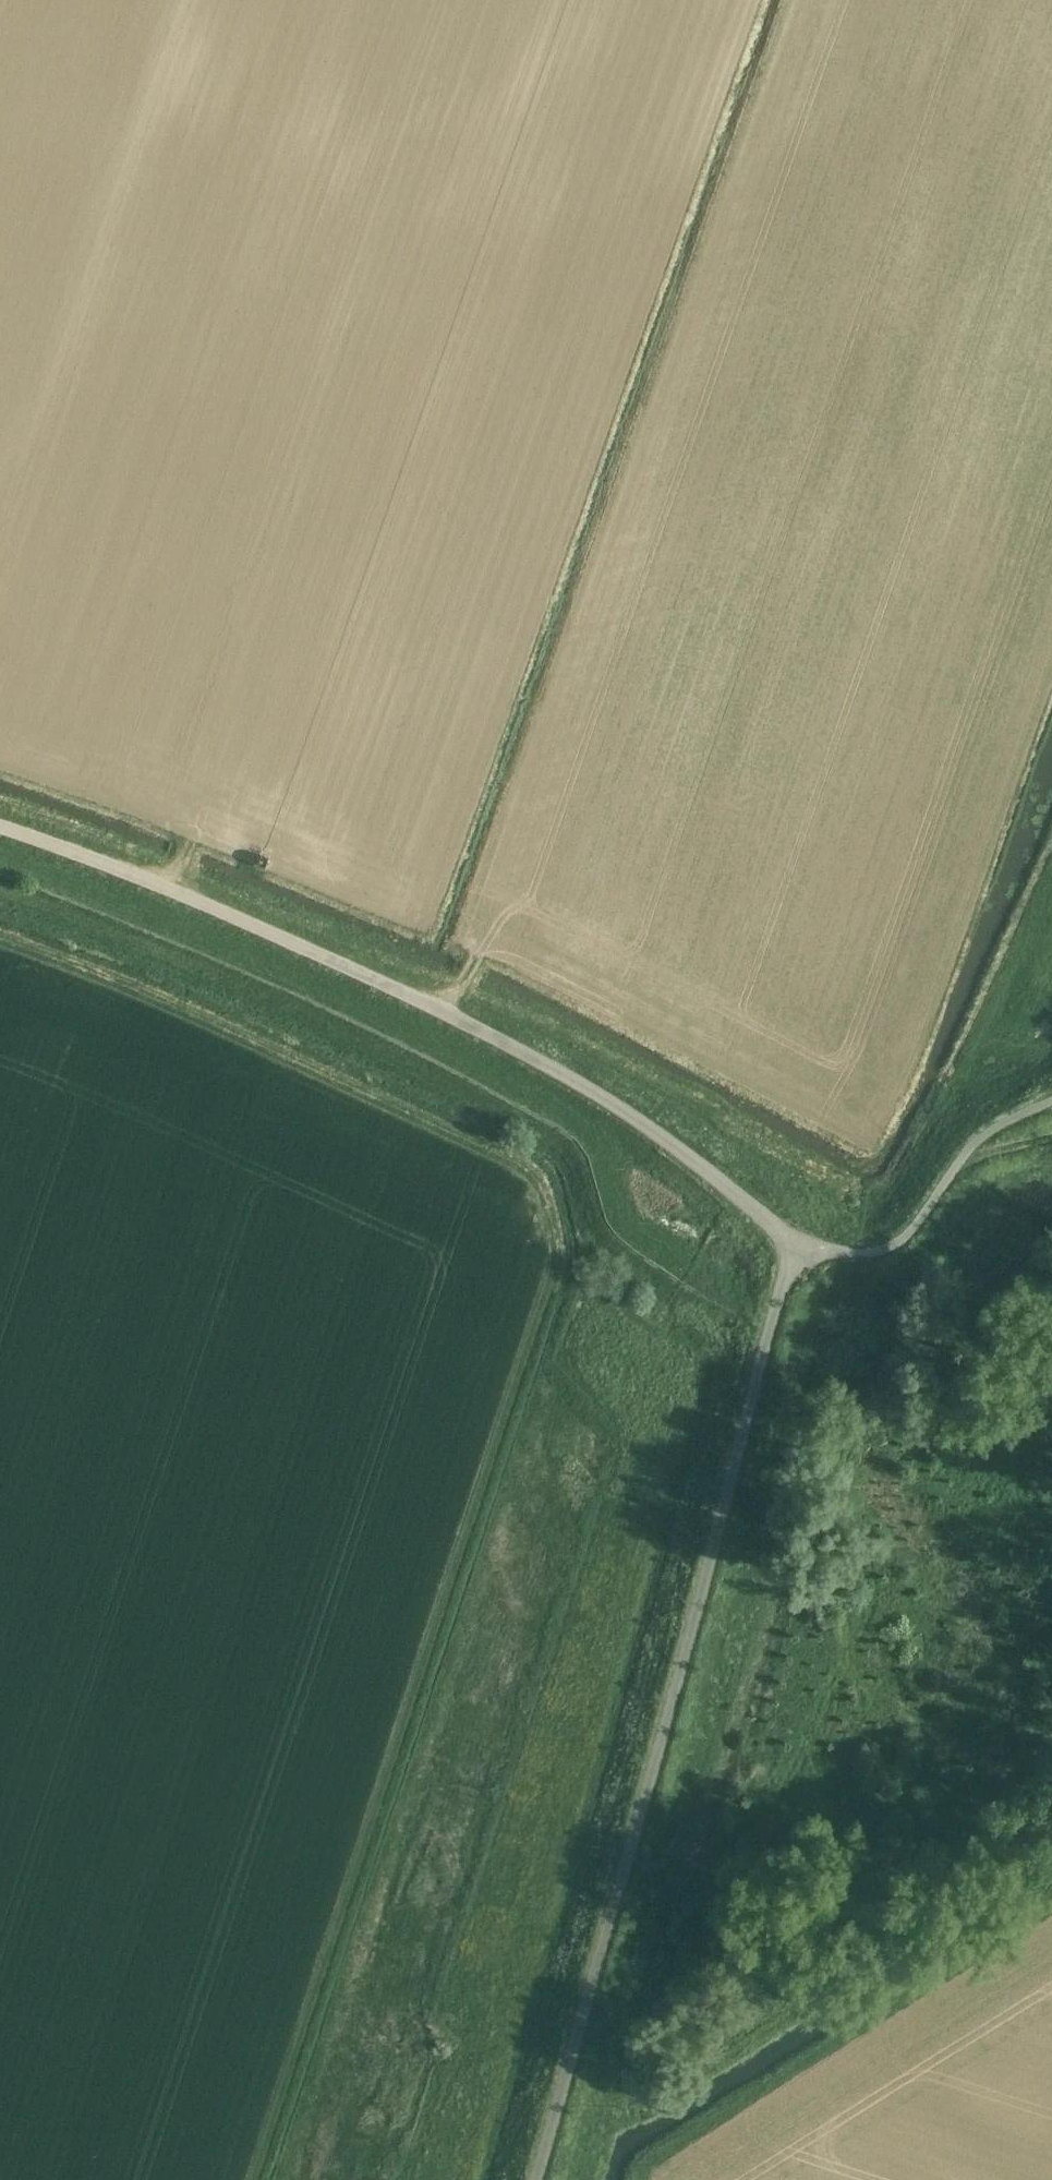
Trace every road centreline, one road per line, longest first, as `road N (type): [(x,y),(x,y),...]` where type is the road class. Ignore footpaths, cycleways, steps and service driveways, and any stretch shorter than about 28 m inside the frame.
road 1 (unclassified): [(534,2179),(770,1327),(801,1247),(668,1141),(516,1048),(190,896),(0,825)]

